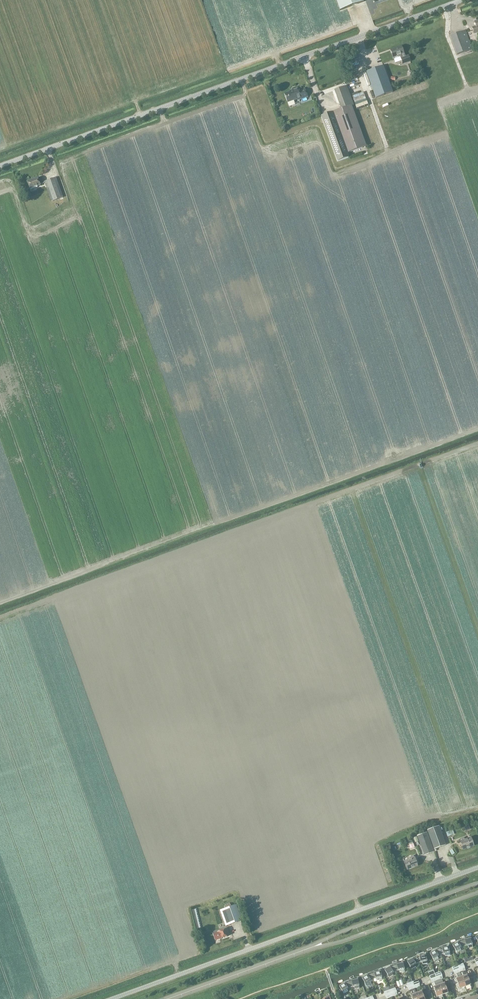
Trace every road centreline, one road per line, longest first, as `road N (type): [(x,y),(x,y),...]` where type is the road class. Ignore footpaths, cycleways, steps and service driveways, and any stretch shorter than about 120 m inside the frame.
road 1 (unclassified): [(0,166),(462,0)]
road 2 (unclassified): [(113,998),(477,867)]
road 3 (tertiary): [(477,883),(301,951)]
road 4 (tertiary): [(301,951),(477,892)]
road 5 (tertiary): [(301,951),(168,998)]

